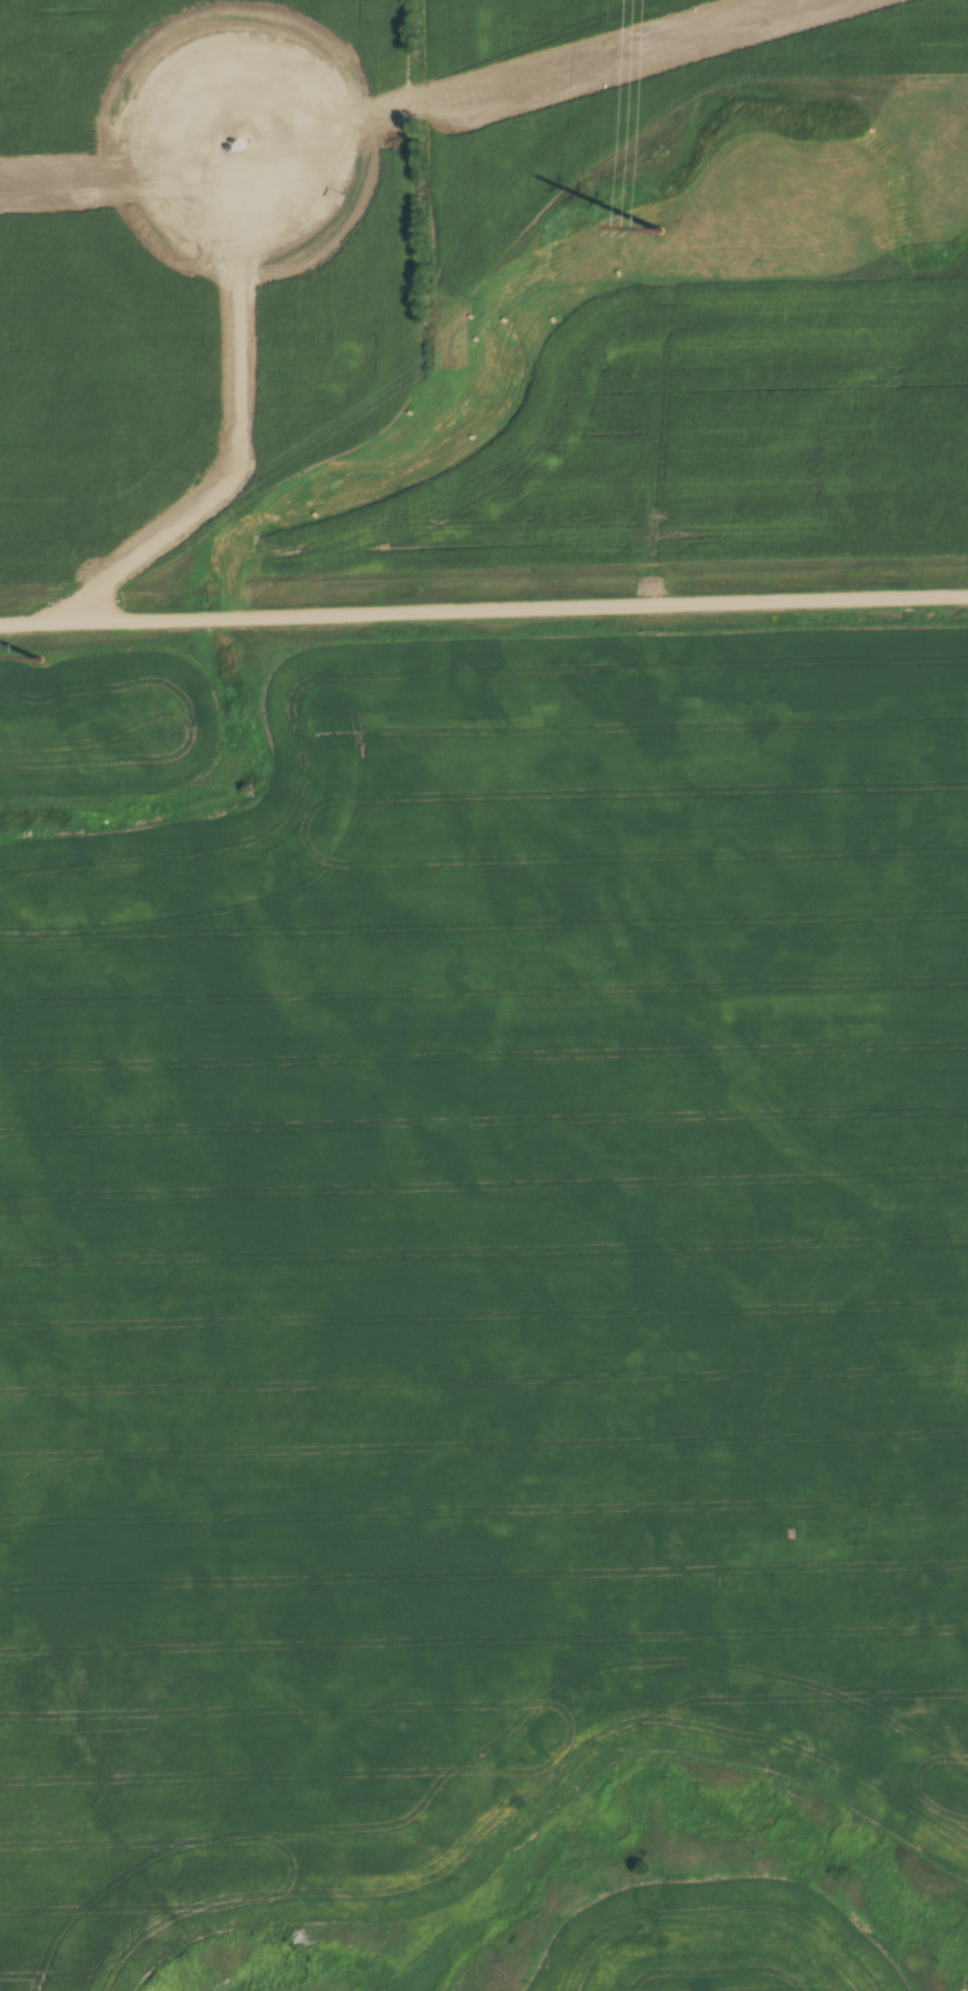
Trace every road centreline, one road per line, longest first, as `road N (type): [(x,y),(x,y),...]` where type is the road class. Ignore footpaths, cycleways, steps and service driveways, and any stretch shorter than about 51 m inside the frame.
road 1 (residential): [(967,592),(0,622)]

